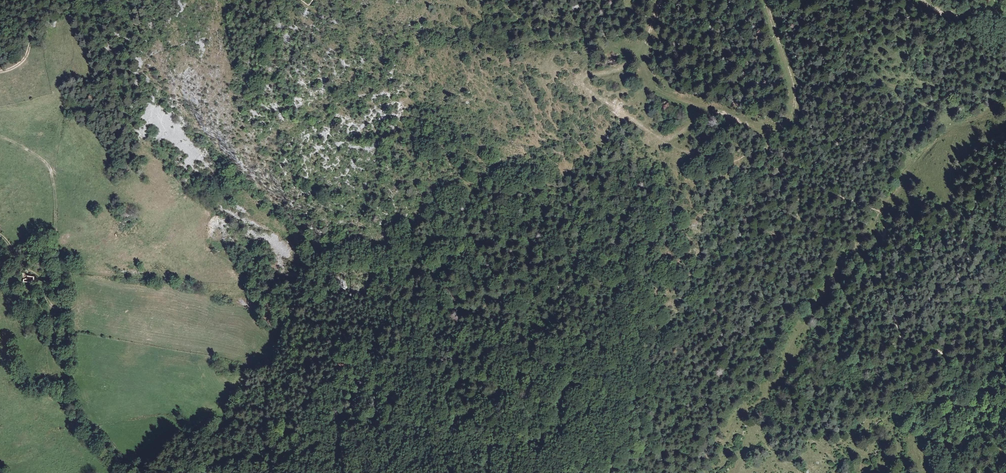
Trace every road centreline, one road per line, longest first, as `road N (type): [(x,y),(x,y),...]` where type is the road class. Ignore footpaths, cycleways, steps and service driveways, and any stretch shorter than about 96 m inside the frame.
road 1 (track): [(663,0),(643,54),(657,86),(766,127)]
road 2 (track): [(0,233),(22,263),(39,270),(53,309),(77,304),(70,265)]
road 3 (track): [(0,135),(48,165),(56,243),(70,265)]
road 4 (track): [(766,127),(785,127),(795,93),(768,0)]

